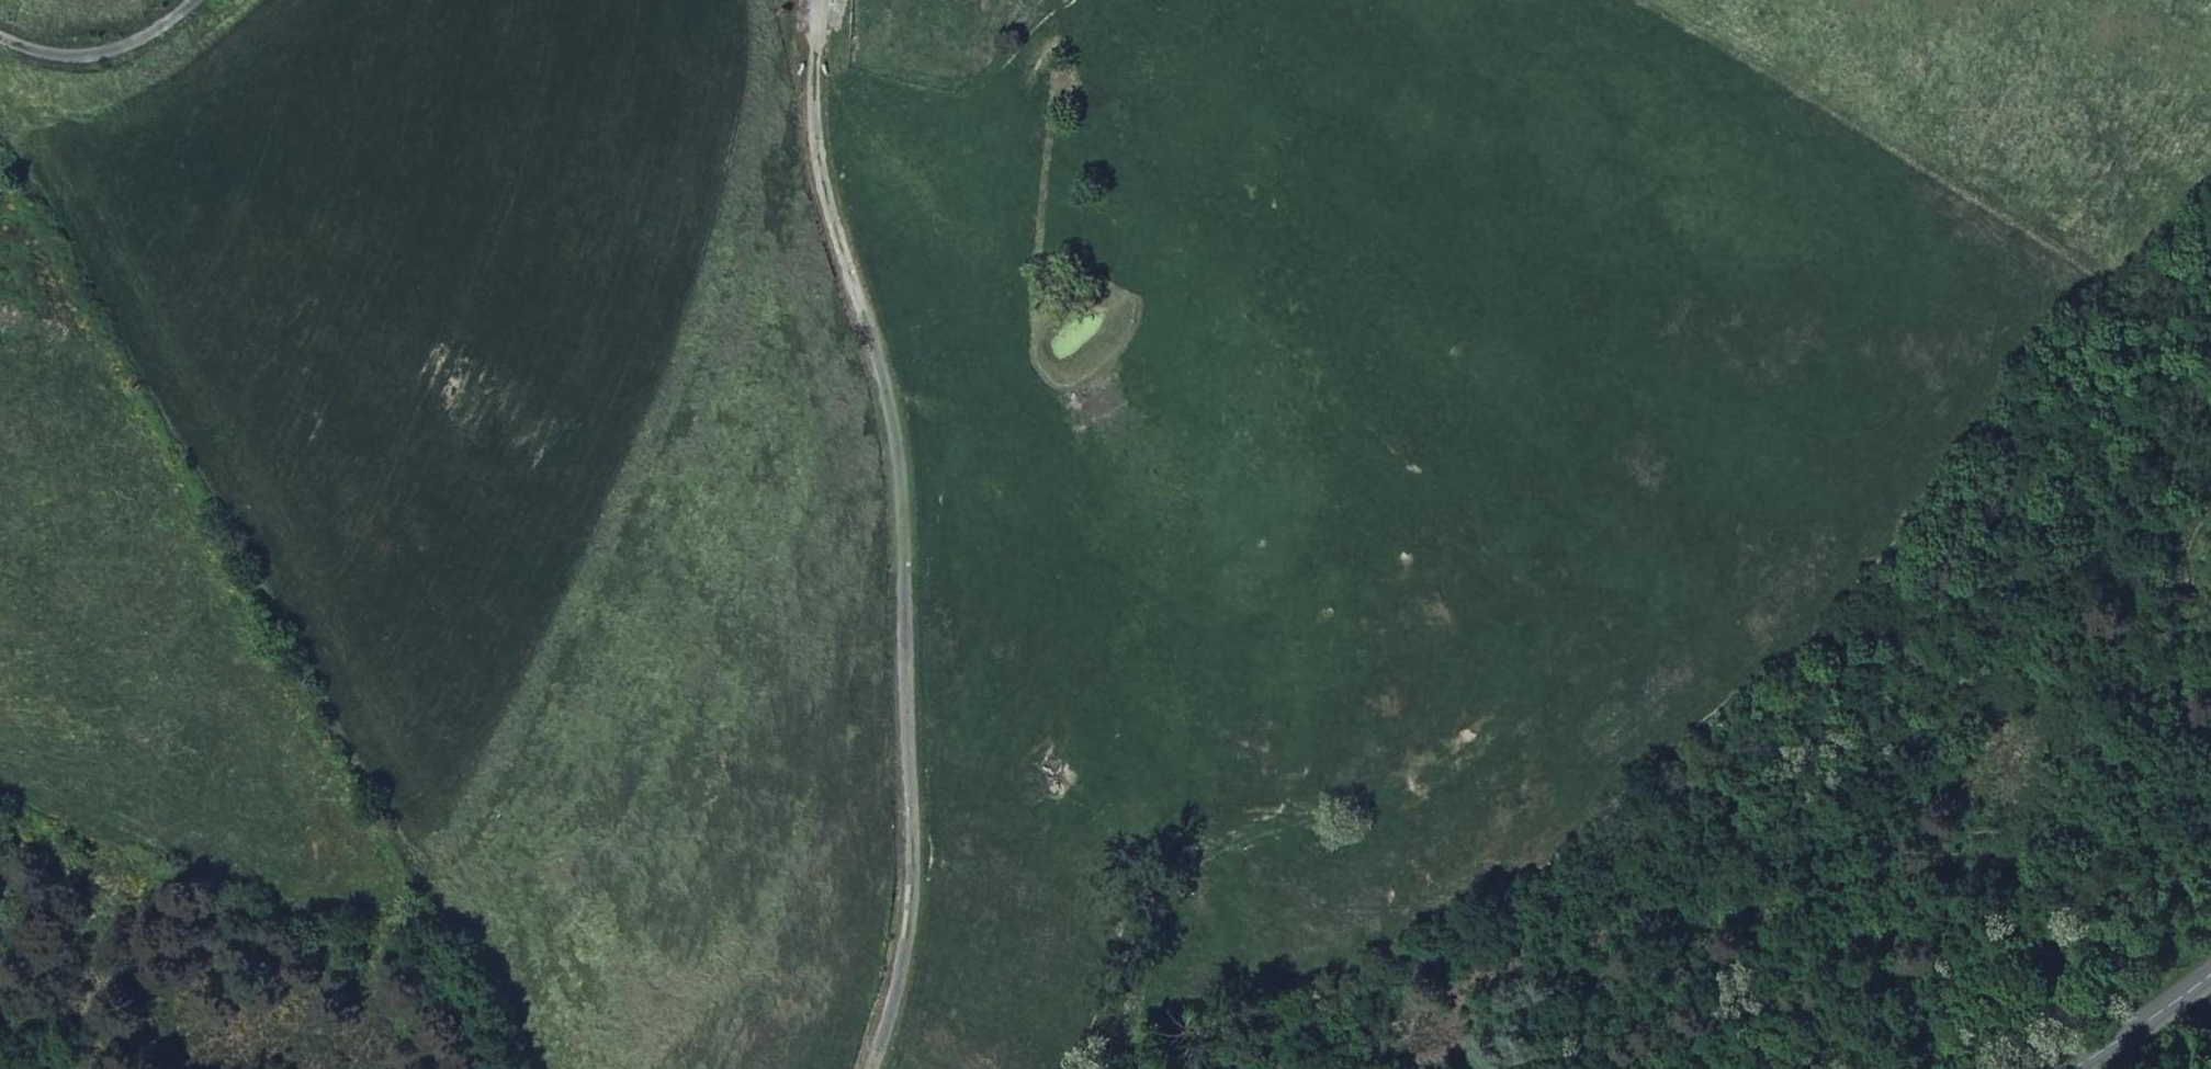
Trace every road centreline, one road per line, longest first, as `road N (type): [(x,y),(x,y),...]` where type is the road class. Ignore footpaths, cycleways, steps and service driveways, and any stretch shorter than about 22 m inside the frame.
road 1 (secondary): [(2210,972),(2072,1068)]

